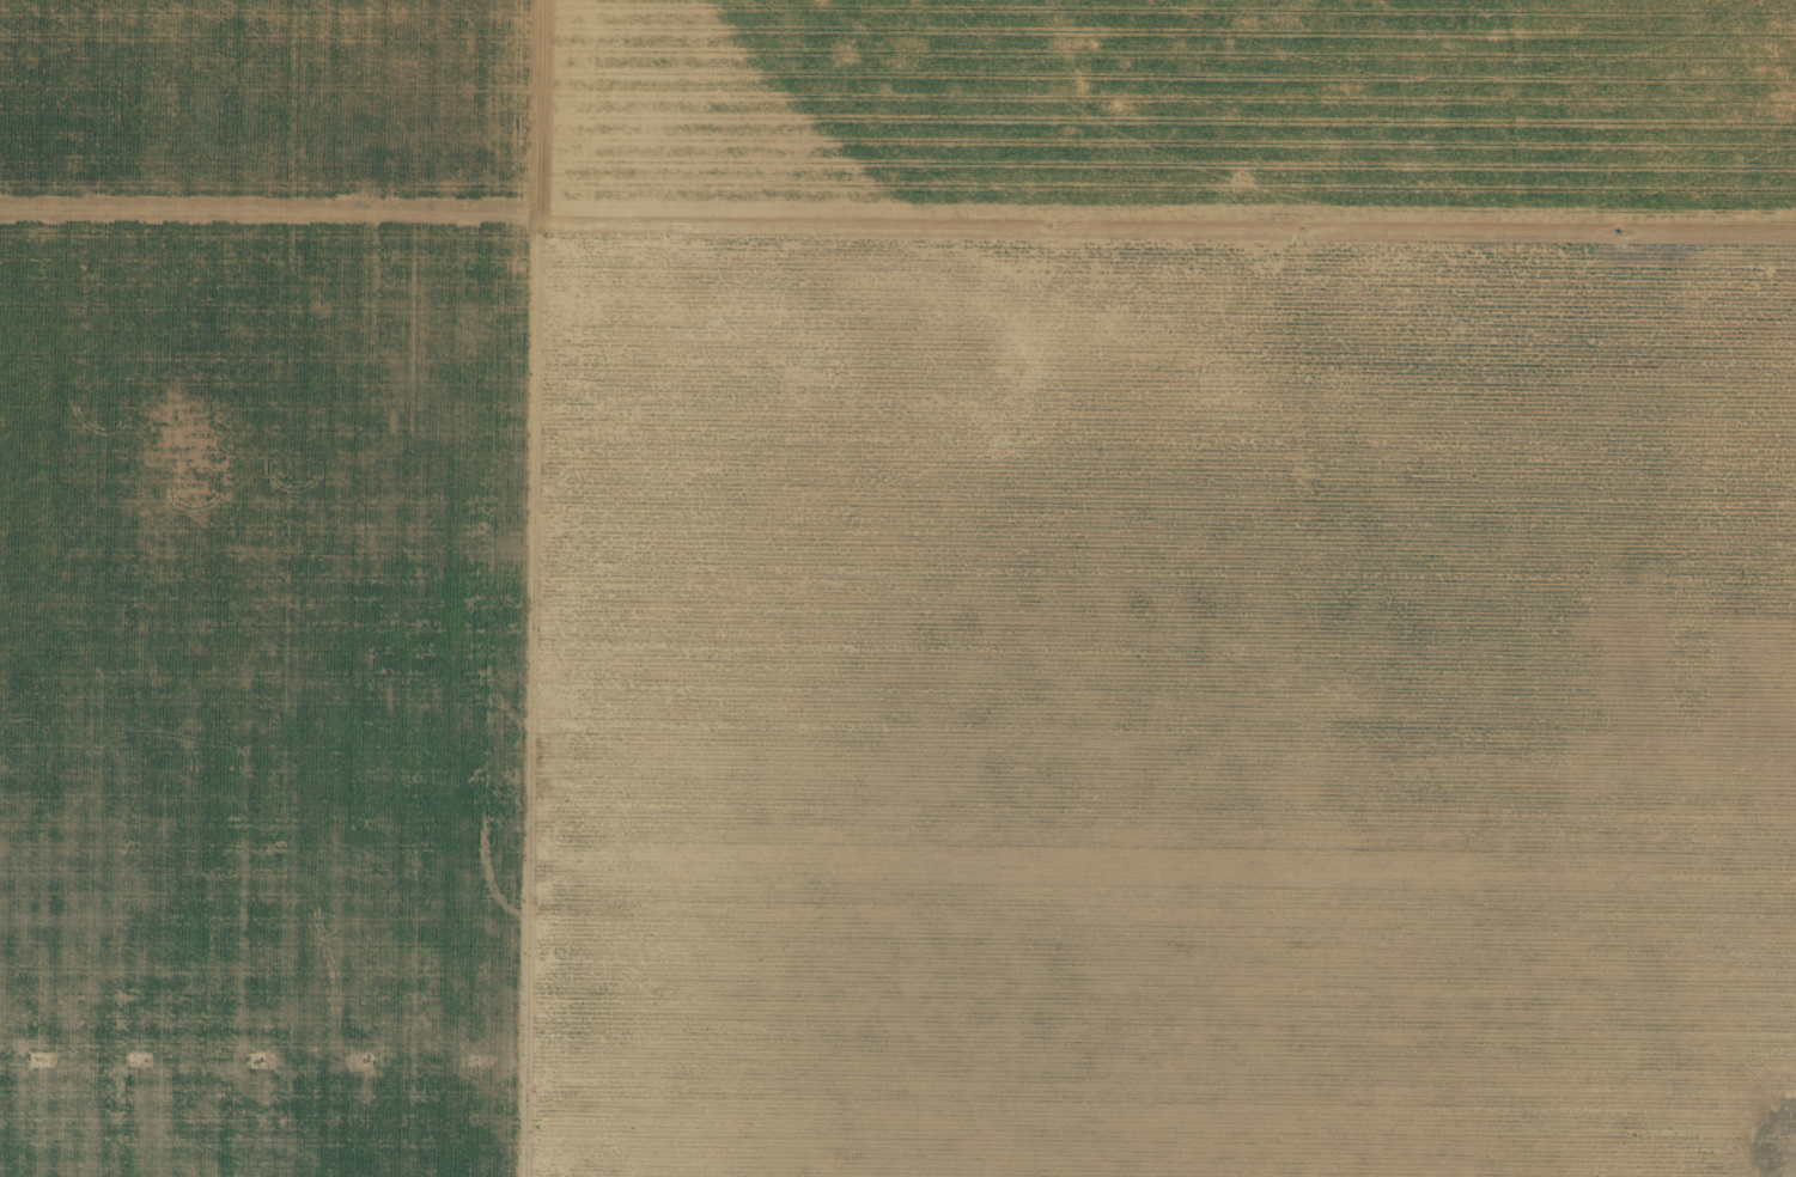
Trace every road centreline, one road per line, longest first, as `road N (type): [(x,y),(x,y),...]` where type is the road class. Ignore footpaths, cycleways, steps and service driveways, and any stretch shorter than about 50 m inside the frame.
road 1 (residential): [(569,0),(557,1176)]

